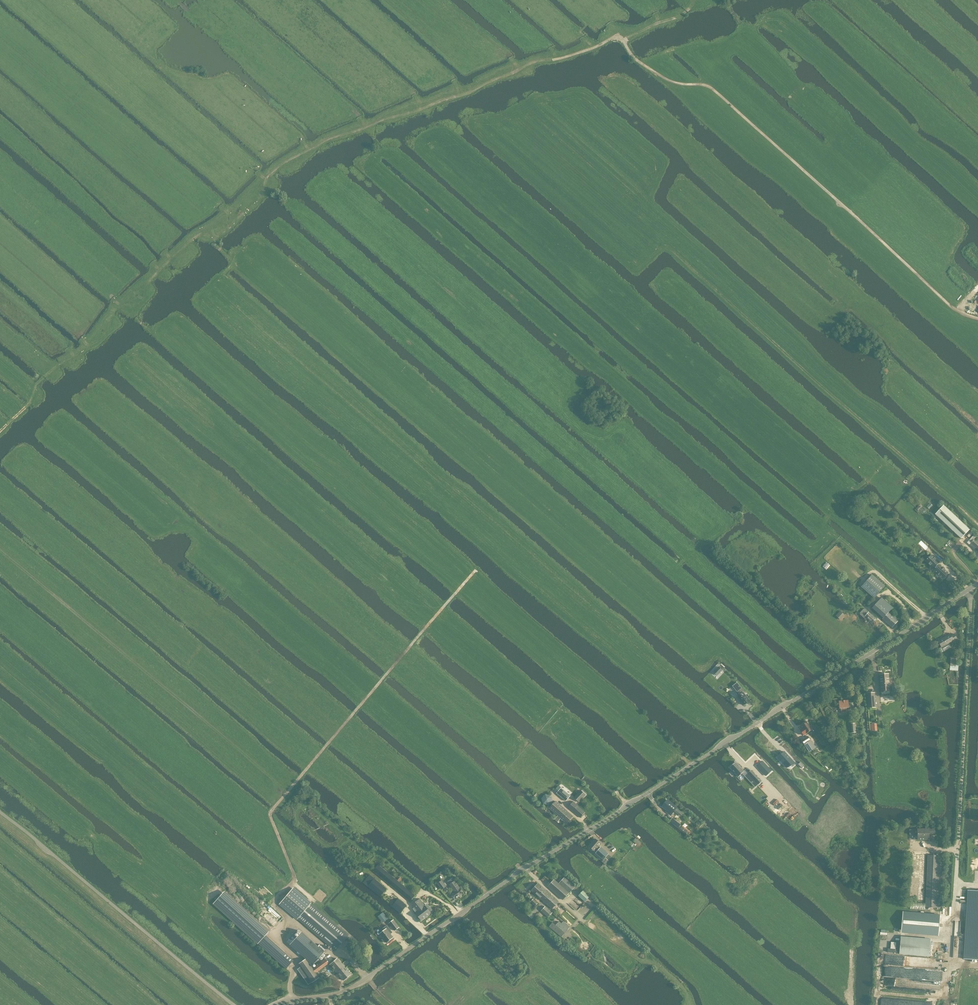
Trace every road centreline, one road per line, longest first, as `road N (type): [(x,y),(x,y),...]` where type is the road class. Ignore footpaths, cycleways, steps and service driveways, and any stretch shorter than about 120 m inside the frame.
road 1 (tertiary): [(273,1004),(354,987),(524,870),(977,586)]
road 2 (track): [(623,40),(522,67),(278,165),(118,307),(108,330),(51,367),(0,431)]
road 3 (track): [(0,551),(286,794),(474,572)]
road 4 (track): [(977,318),(953,308),(712,88),(669,81),(636,60),(607,19)]
road 5 (track): [(948,1004),(971,590)]
road 6 (track): [(977,202),(775,22),(748,29),(718,4),(688,9)]
road 7 (track): [(846,668),(722,559)]
road 8 (track): [(275,907),(296,882),(270,814),(286,794)]

